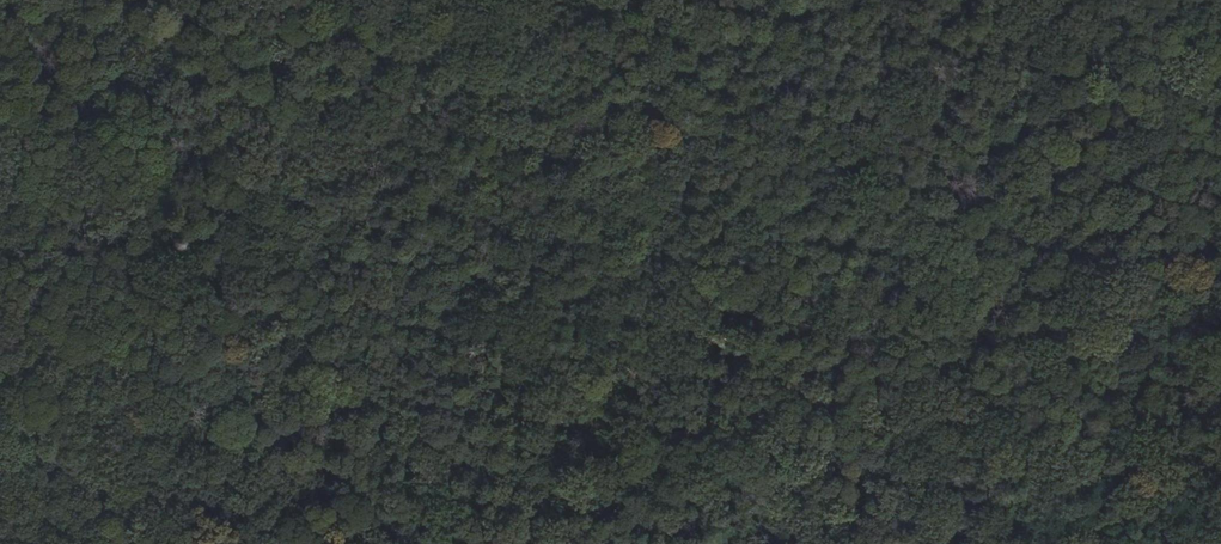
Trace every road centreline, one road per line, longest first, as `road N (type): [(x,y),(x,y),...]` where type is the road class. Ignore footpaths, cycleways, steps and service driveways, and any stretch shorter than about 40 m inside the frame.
road 1 (track): [(1165,543),(1146,428),(1154,403),(1220,318)]

